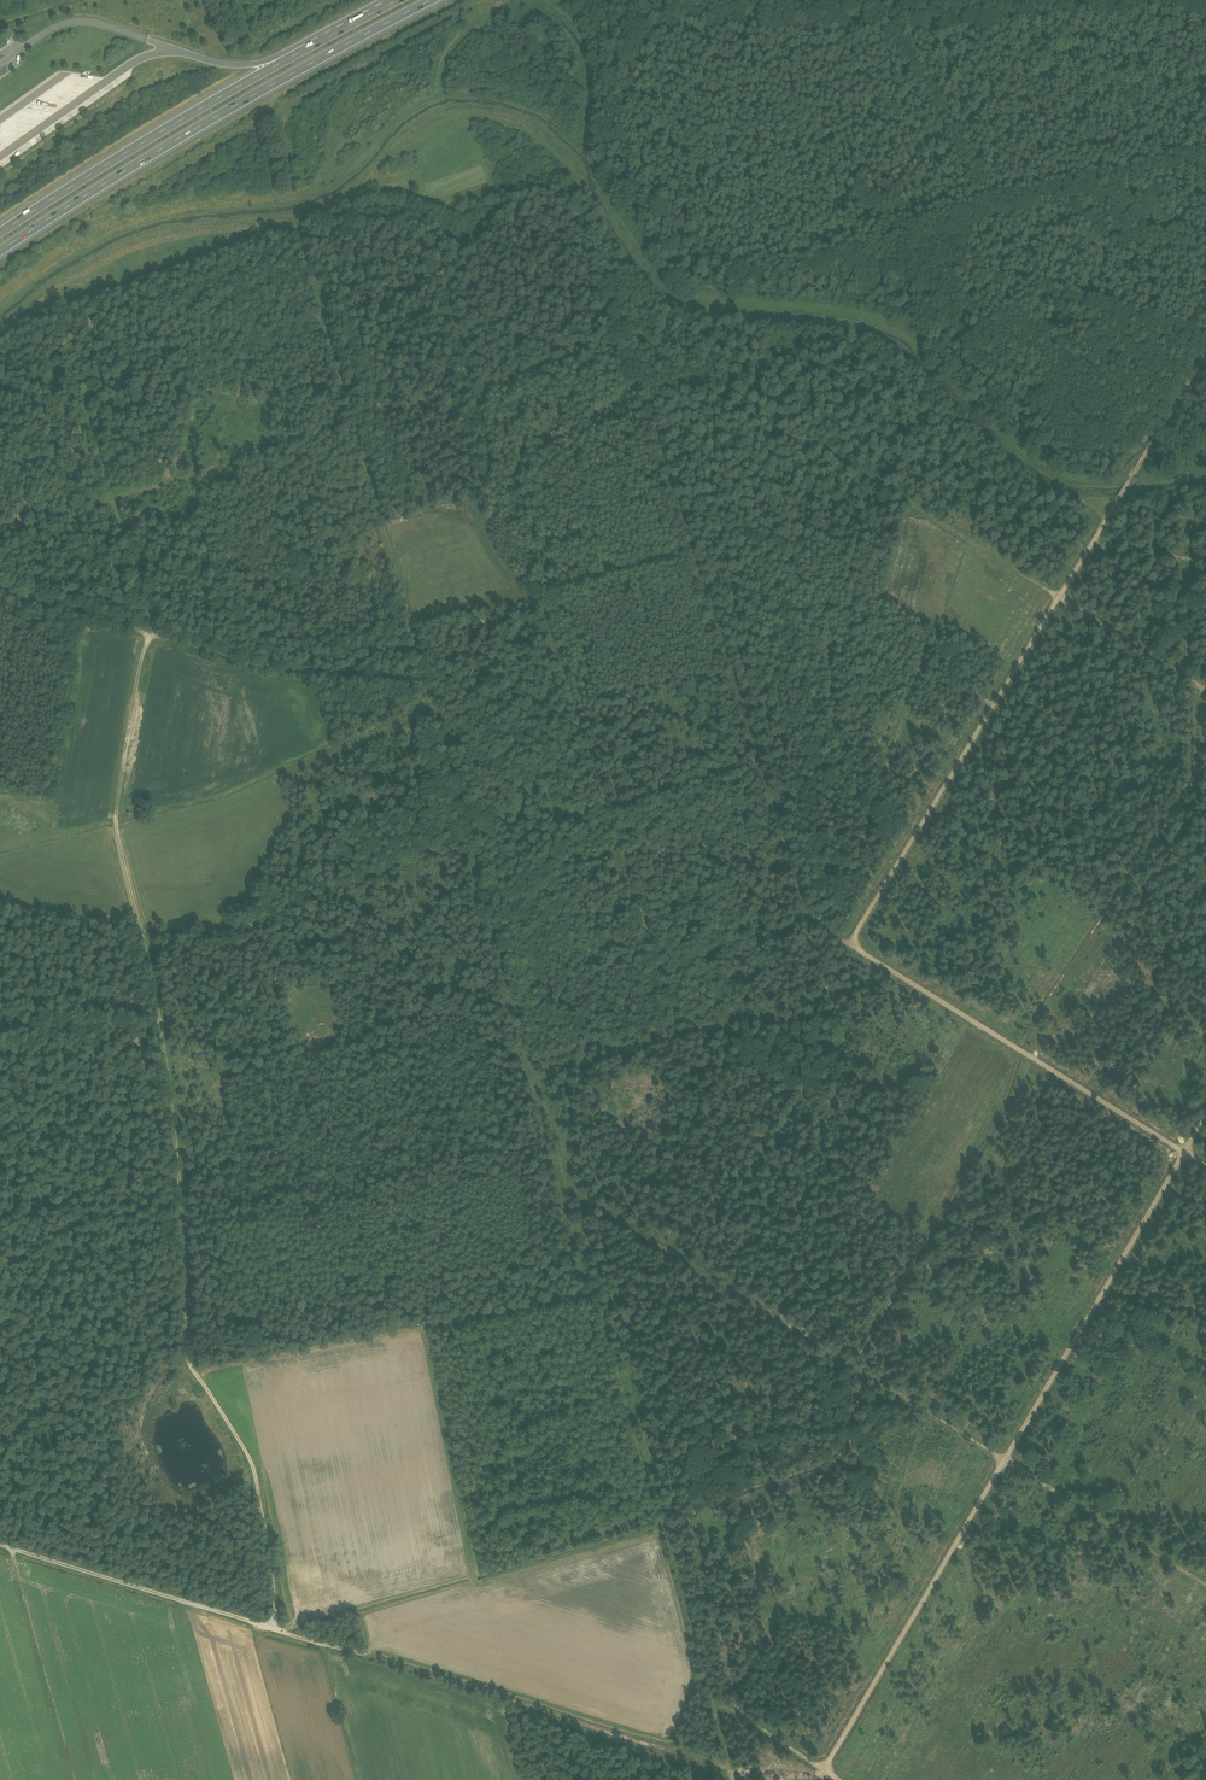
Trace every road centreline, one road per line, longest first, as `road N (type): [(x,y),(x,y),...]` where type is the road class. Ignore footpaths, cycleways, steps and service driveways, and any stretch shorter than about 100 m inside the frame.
road 1 (track): [(486,1693),(271,1627),(275,1600),(256,1474),(185,1349),(172,1079),(116,820),(140,666),(154,633)]
road 2 (track): [(1205,1164),(862,951),(856,933),(1205,361)]
road 3 (track): [(193,1370),(588,1294),(466,831)]
road 4 (track): [(1205,1586),(1005,1461),(1205,1115)]
road 5 (track): [(1005,1461),(824,1768),(721,1707),(714,1715),(728,1765)]
road 6 (motorway): [(0,253),(213,120),(433,0)]
road 7 (motorway): [(399,0),(0,235)]
road 8 (track): [(921,510),(1205,689)]
road 9 (track): [(154,633),(269,668),(411,682),(422,676),(410,631)]
road 10 (track): [(72,334),(154,633)]
road 11 (unclassified): [(0,1544),(271,1627)]

